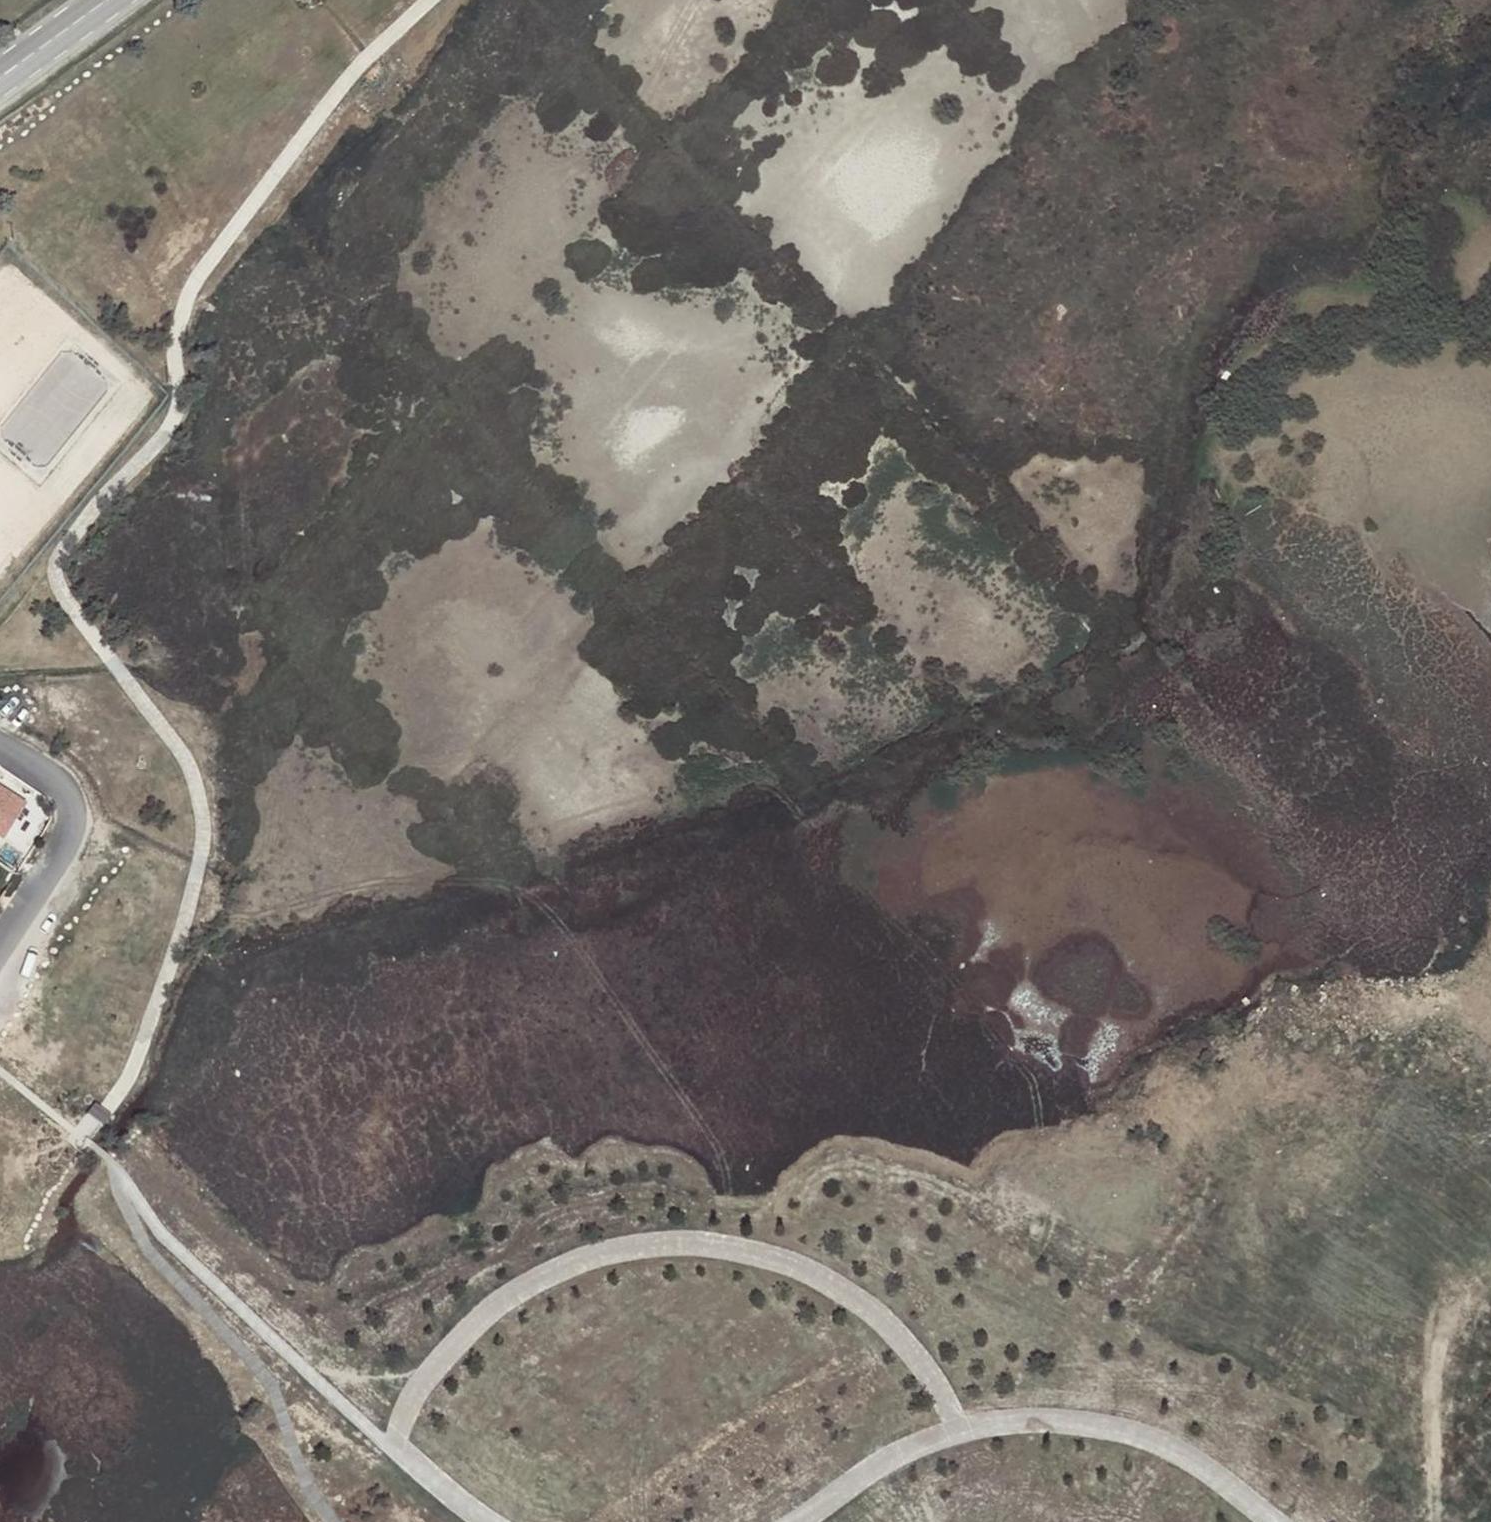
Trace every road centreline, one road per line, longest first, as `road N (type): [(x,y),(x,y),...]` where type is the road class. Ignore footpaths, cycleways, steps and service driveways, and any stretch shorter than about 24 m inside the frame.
road 1 (residential): [(0,947),(68,842),(74,817),(53,777),(0,744)]
road 2 (tertiary): [(109,0),(0,79)]

